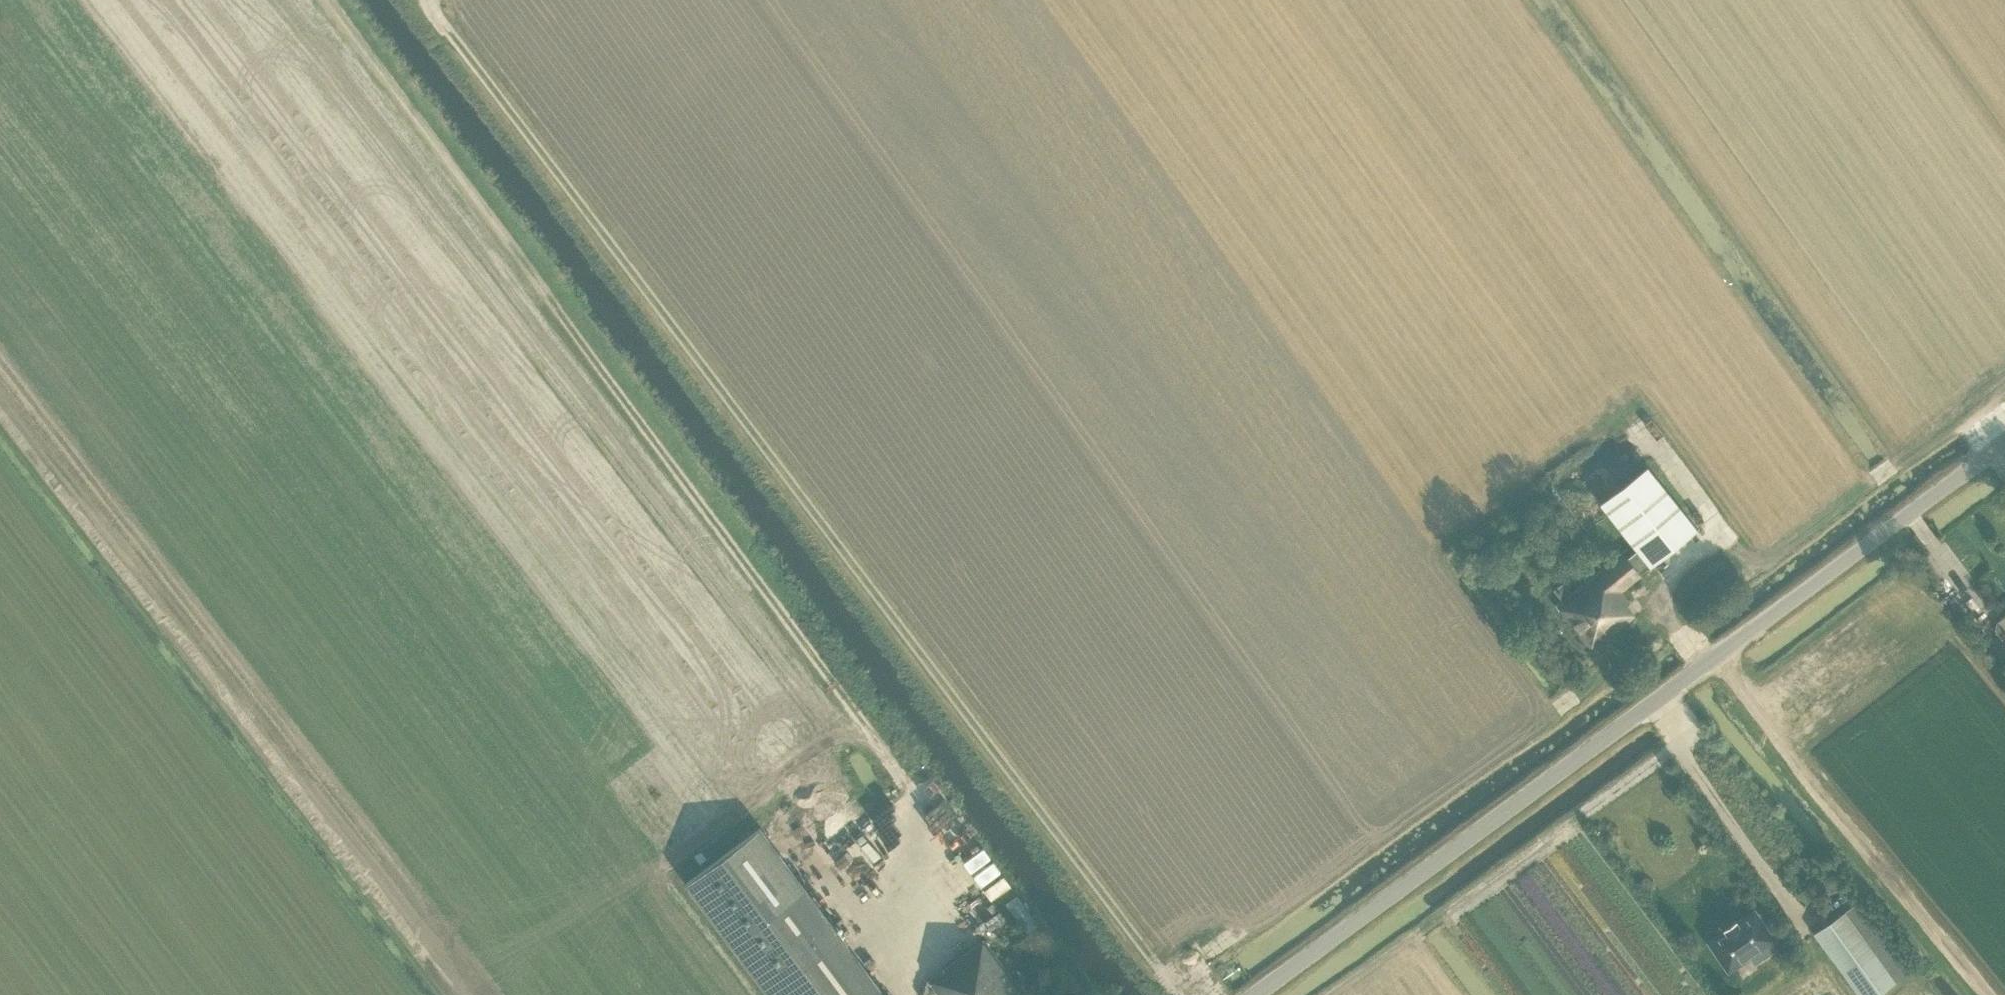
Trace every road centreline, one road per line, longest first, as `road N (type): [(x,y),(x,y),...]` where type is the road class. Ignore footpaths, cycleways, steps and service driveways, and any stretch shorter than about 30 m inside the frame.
road 1 (unclassified): [(1253,994),(2004,444)]

